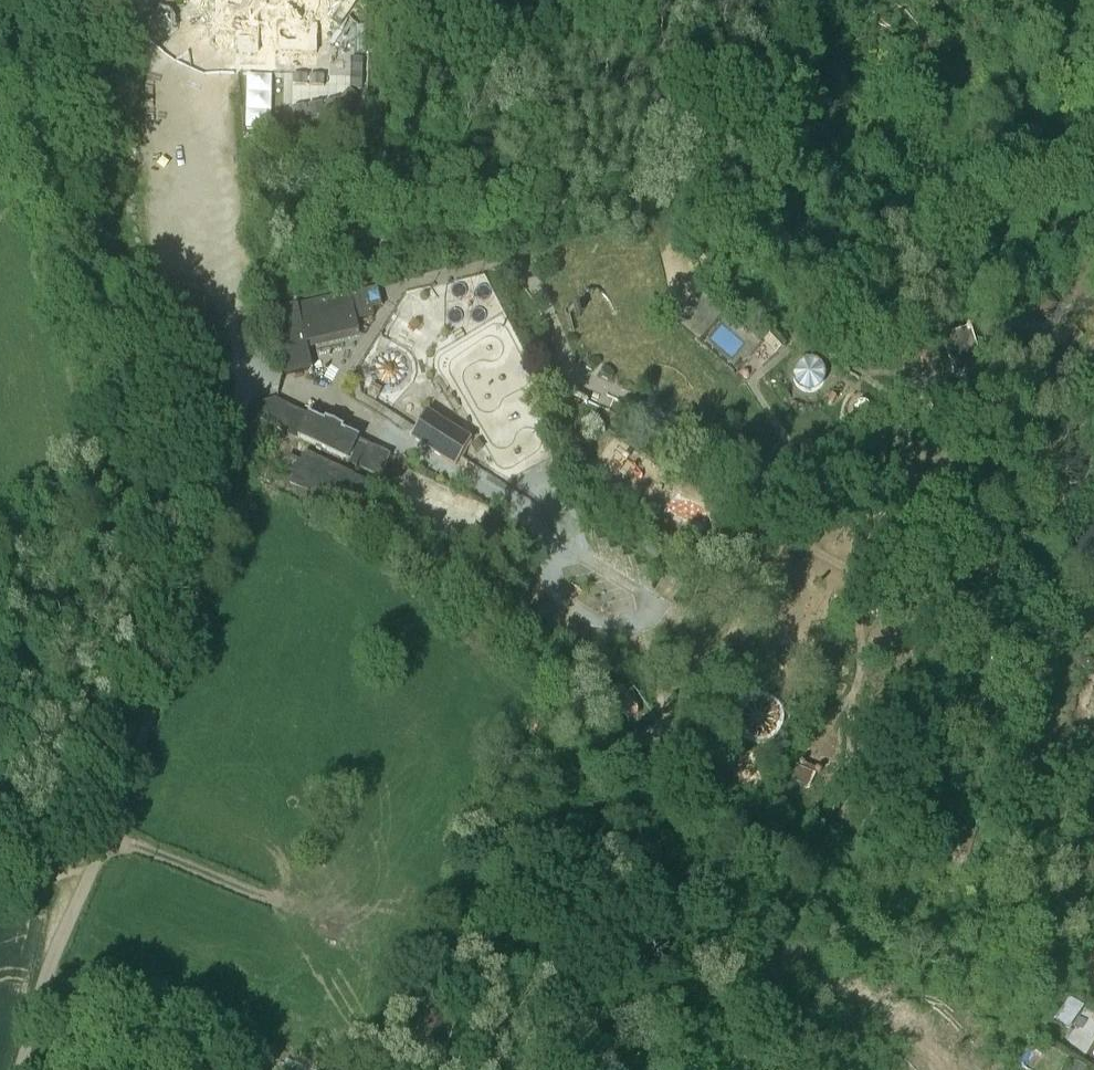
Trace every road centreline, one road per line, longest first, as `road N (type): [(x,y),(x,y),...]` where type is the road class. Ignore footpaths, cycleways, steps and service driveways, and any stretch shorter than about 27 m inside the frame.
road 1 (unclassified): [(19,1069),(53,955),(193,613),(233,445),(243,379),(213,271),(193,0)]
road 2 (track): [(0,131),(58,210),(125,520),(120,602),(79,759),(69,887)]

